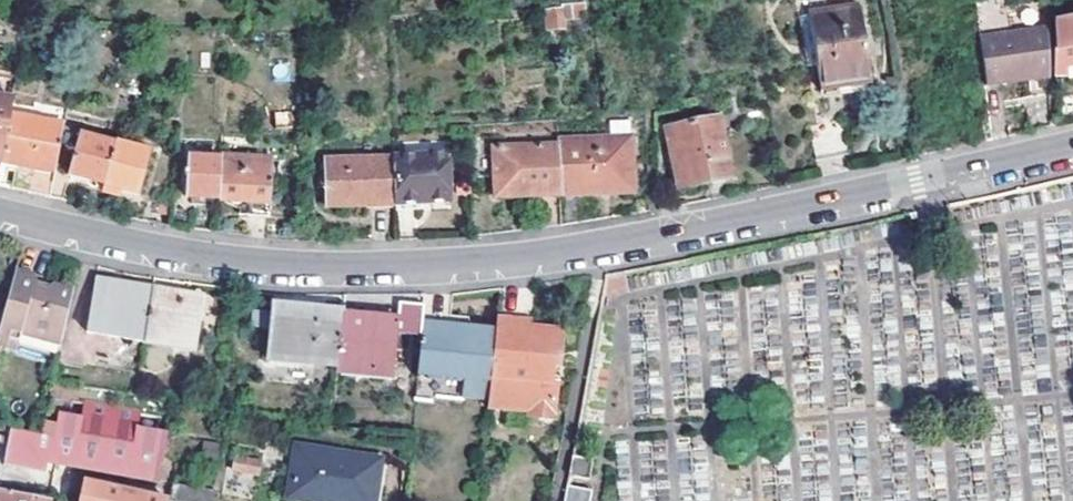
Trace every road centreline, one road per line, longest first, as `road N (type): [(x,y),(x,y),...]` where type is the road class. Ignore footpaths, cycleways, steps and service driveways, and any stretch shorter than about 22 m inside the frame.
road 1 (tertiary): [(0,209),(249,260),(448,260),(602,244),(1072,147)]

